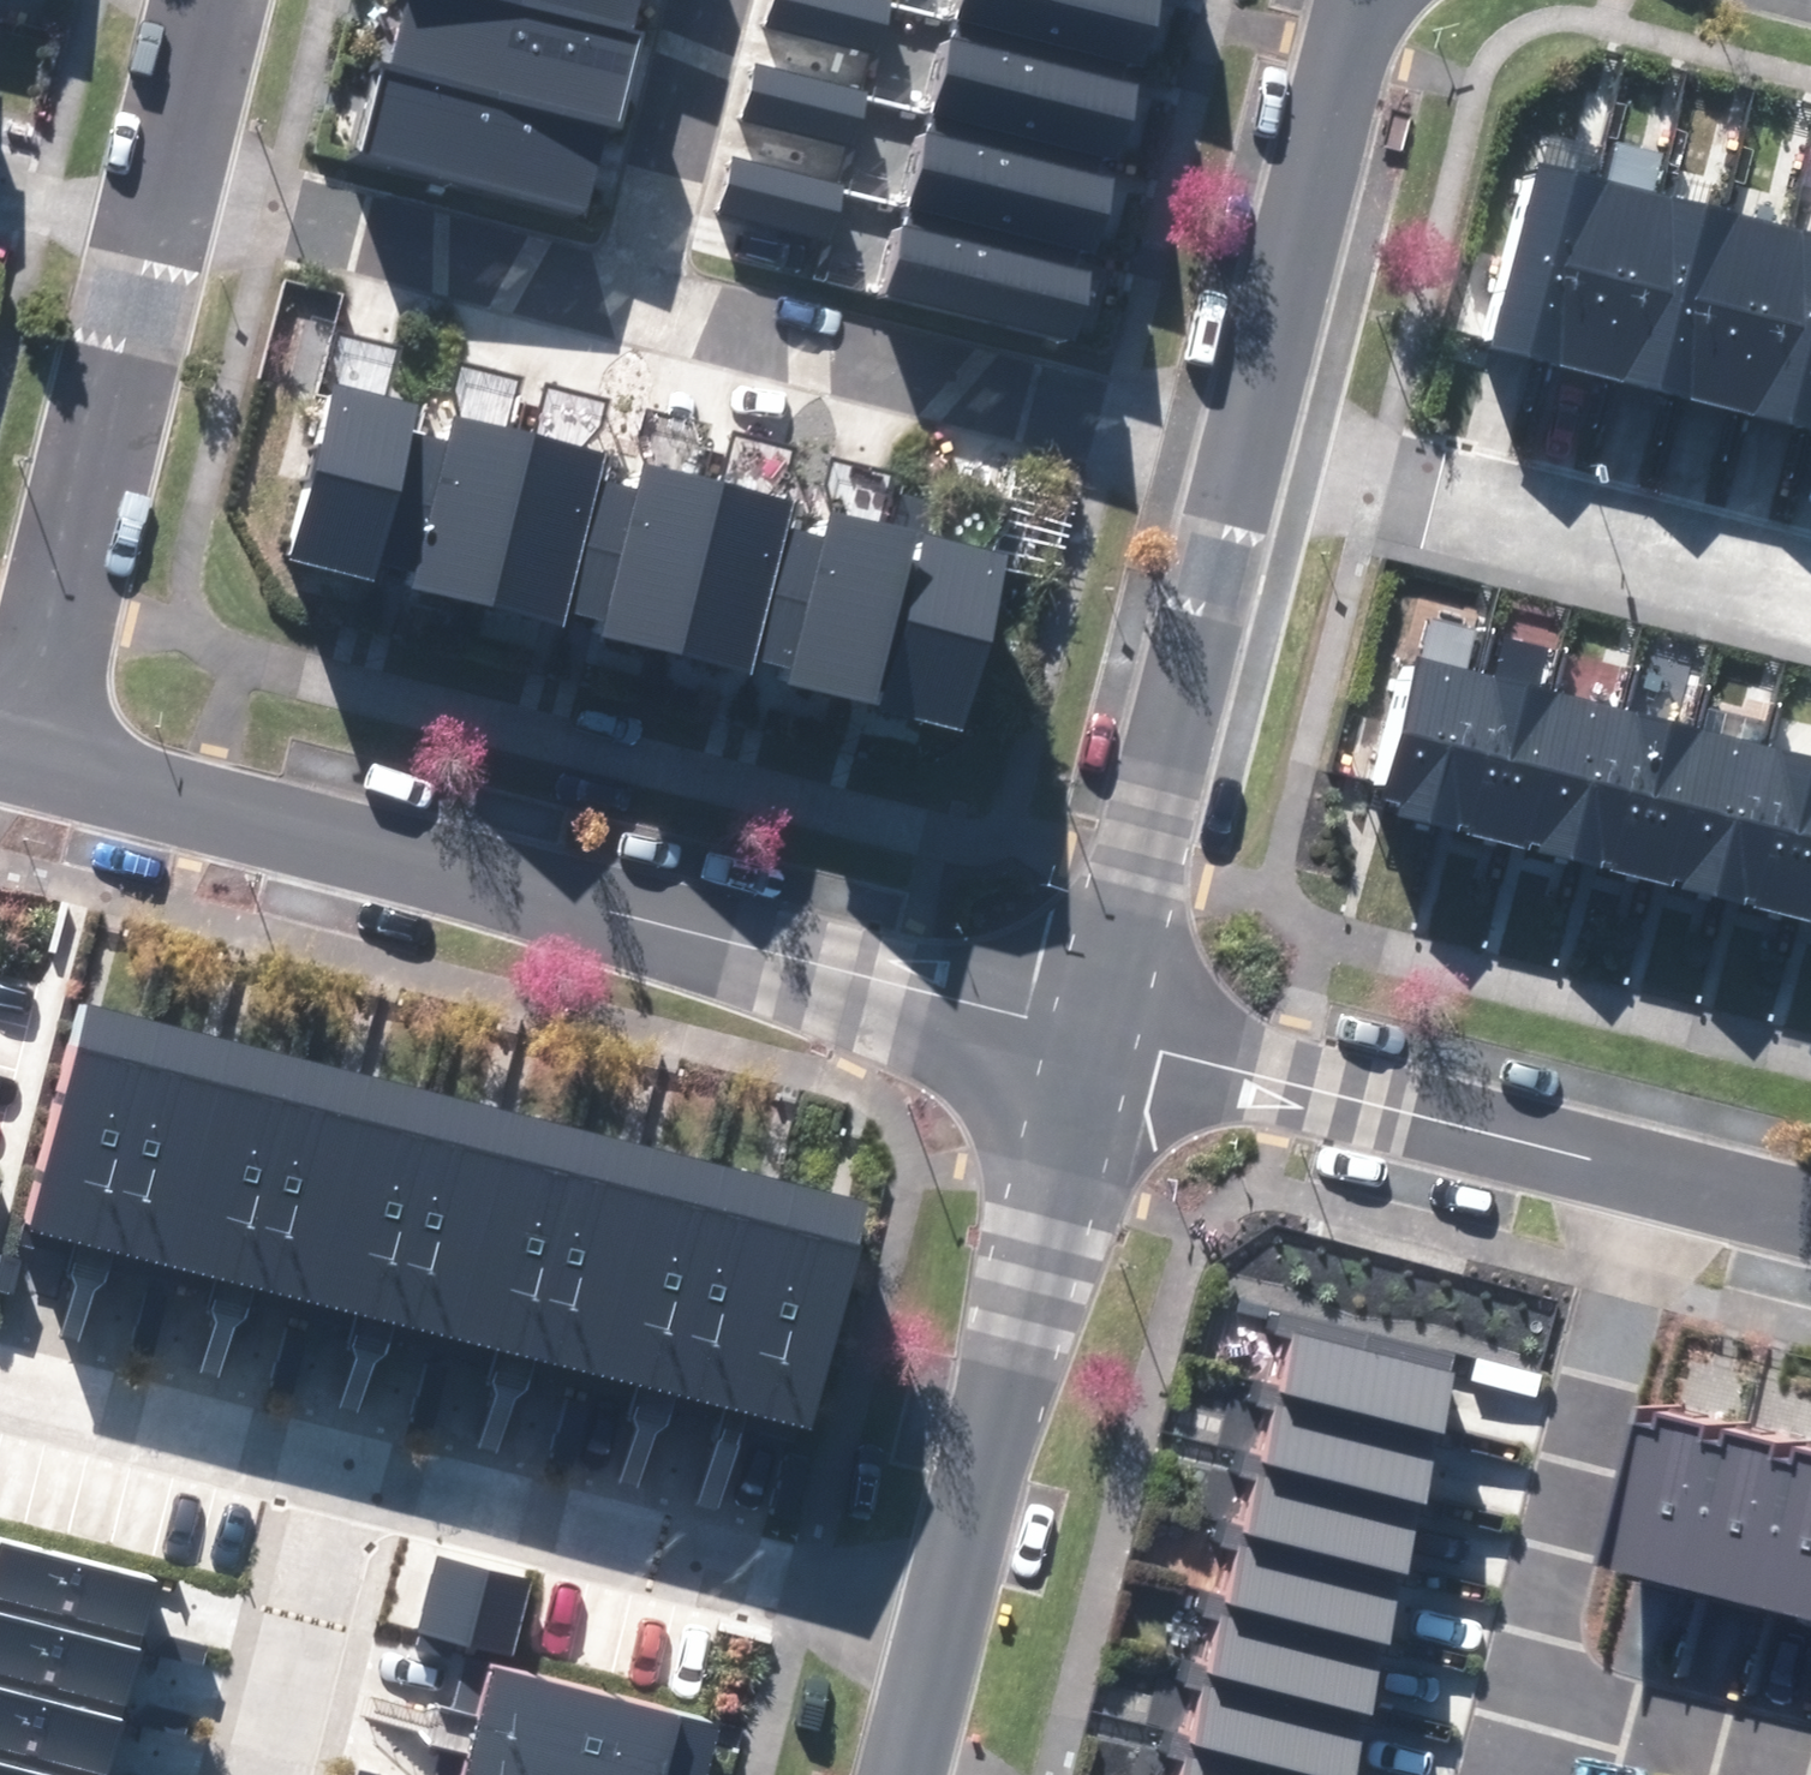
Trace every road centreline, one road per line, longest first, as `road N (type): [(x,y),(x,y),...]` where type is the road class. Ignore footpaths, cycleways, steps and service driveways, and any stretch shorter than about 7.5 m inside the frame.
road 1 (residential): [(27,760),(1089,1038)]
road 2 (residential): [(604,292),(1239,453)]
road 3 (residential): [(347,1475),(945,1629)]
road 4 (residential): [(945,1629),(1089,1038)]
road 5 (residential): [(1239,453),(1089,1038)]
road 6 (residential): [(172,183),(27,760)]
road 7 (residential): [(1810,600),(1239,453)]
road 8 (residential): [(1089,1038),(1633,1180)]
road 9 (residential): [(1633,1180),(1525,1666)]
road 10 (residential): [(1356,0),(1239,453)]
road 11 (residential): [(172,183),(604,292)]
road 12 (residential): [(0,1380),(347,1475)]
road 13 (residential): [(347,1475),(272,1774)]
road 14 (residential): [(604,292),(680,0)]
road 15 (residential): [(1525,1666),(1810,1746)]
road 16 (residential): [(218,0),(172,183)]
road 17 (residential): [(1633,1180),(1810,1225)]
road 18 (residential): [(907,1774),(945,1629)]

